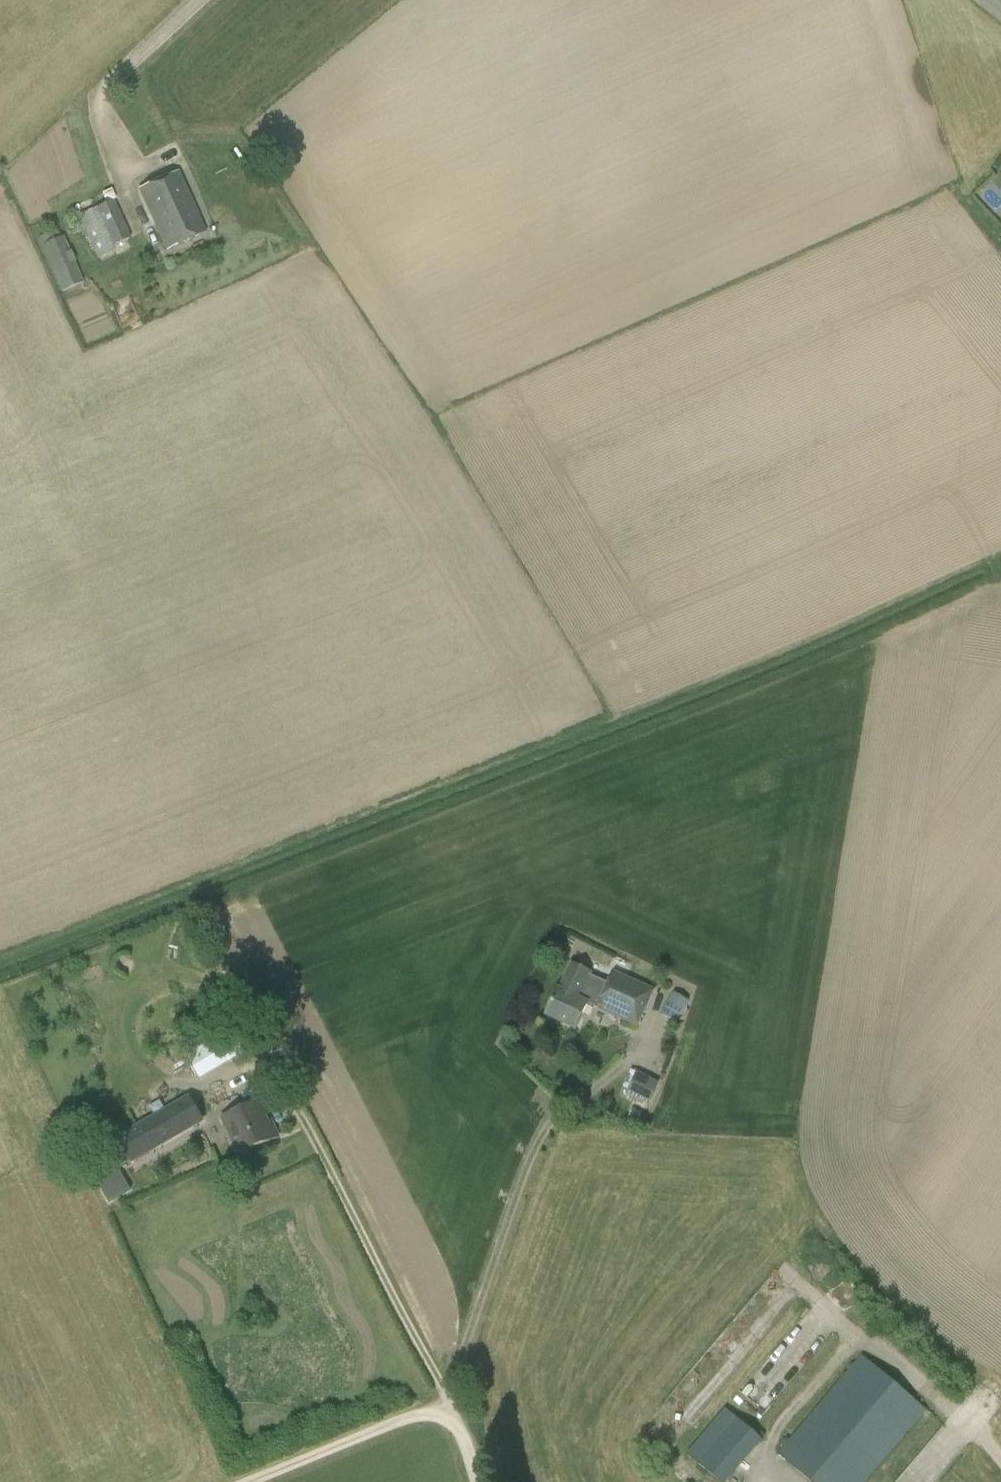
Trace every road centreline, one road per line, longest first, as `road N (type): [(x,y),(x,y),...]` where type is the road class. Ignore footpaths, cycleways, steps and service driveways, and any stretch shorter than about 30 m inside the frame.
road 1 (unclassified): [(476,1481),(453,1425),(423,1415),(251,1481)]

